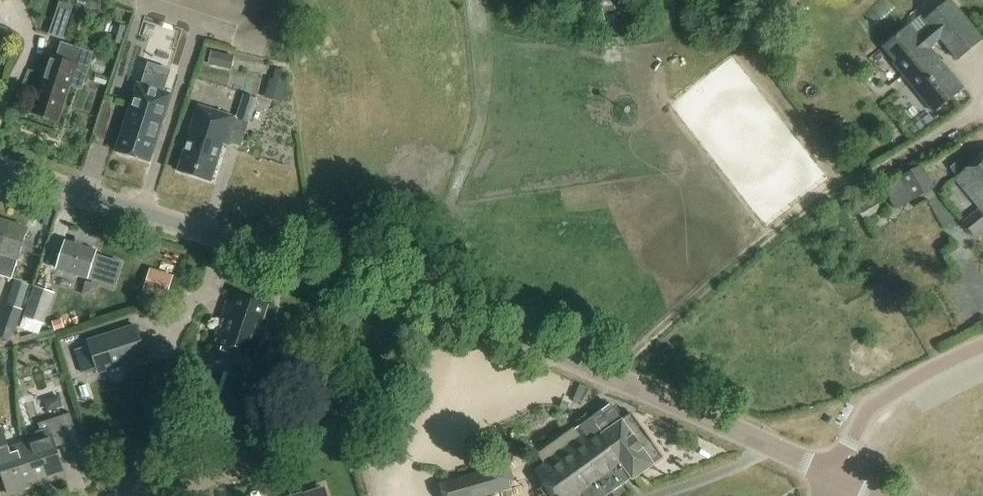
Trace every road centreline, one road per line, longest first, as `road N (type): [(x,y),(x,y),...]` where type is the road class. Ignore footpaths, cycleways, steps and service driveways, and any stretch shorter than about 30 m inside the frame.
road 1 (tertiary): [(835,474),(402,296)]
road 2 (track): [(608,376),(788,224),(982,108)]
road 3 (tertiary): [(402,296),(0,168)]
road 4 (residential): [(402,296),(359,415),(337,435),(149,495)]
road 5 (unclassified): [(835,474),(881,401),(982,349)]

